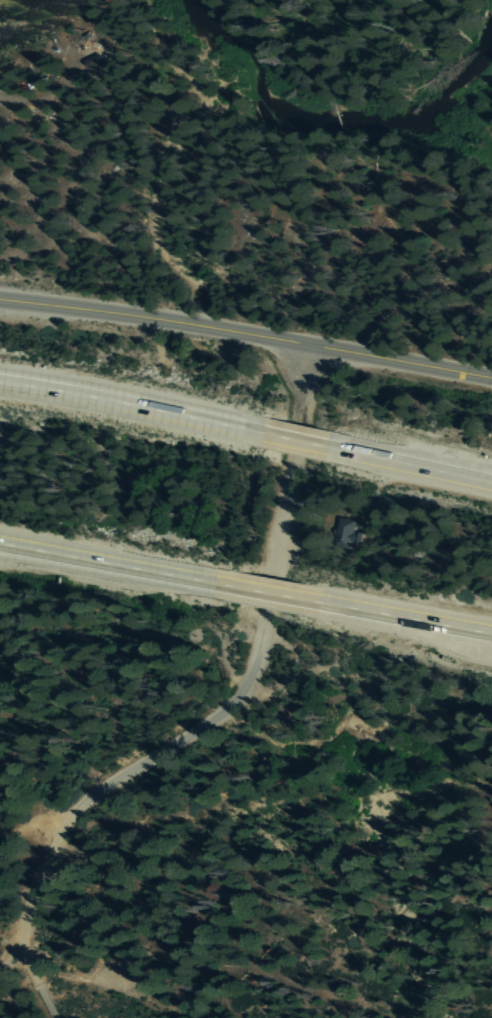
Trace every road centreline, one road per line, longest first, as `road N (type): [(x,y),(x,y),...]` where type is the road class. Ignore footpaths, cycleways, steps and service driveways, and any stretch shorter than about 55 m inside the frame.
road 1 (residential): [(310,345),(245,690),(213,722),(96,792),(65,826)]
road 2 (tertiary): [(0,299),(241,332),(491,379)]
road 3 (motorway): [(261,434),(0,383)]
road 4 (motorway): [(0,550),(233,588)]
road 5 (motorway): [(298,600),(491,638)]
road 6 (motorway): [(491,484),(327,448)]

